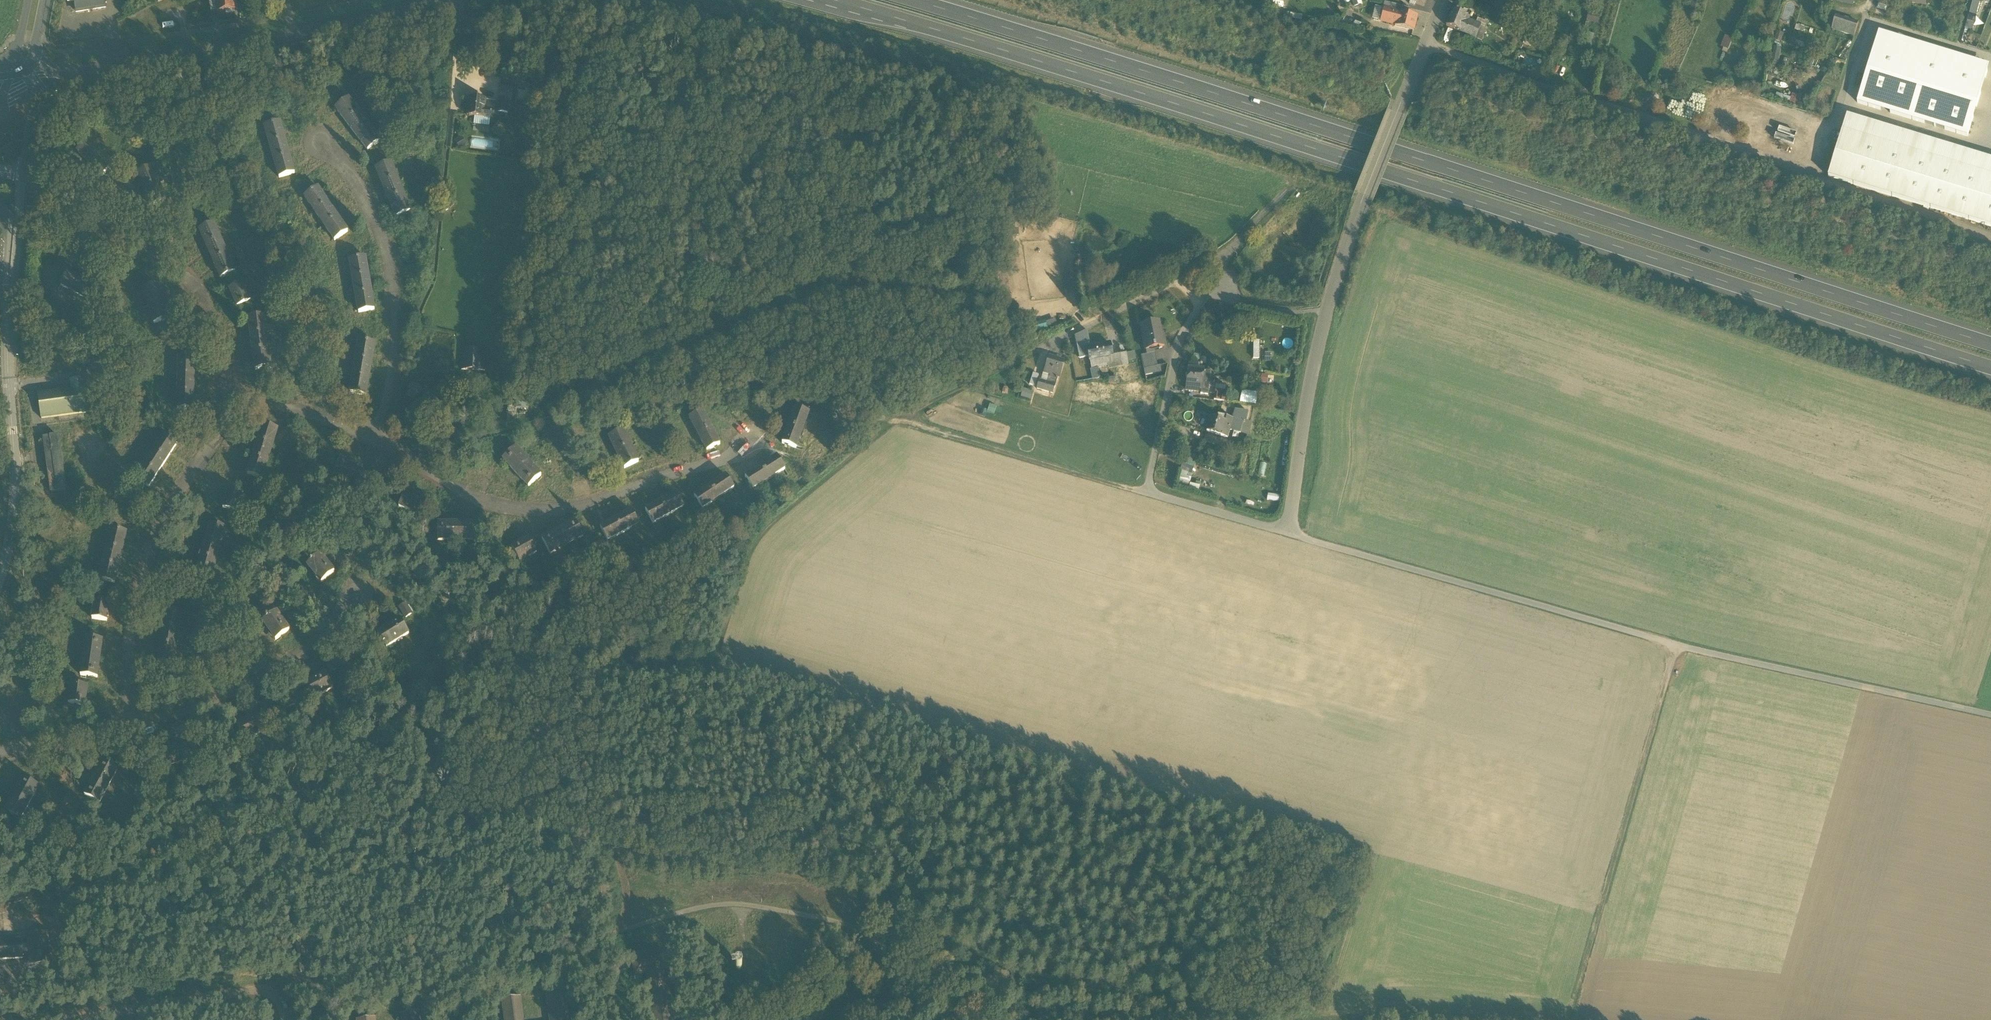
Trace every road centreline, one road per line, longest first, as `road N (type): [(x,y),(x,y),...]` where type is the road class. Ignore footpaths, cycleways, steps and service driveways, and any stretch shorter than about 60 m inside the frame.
road 1 (track): [(1484,1019),(1411,1013),(1300,1019),(1029,977),(805,871),(663,854),(754,539),(894,421)]
road 2 (motorway): [(849,0),(1990,365)]
road 3 (motorway): [(1990,343),(922,0)]
road 4 (residential): [(1441,0),(1325,312),(1287,534),(1144,494),(1177,348),(1200,304)]
road 5 (track): [(1990,716),(1677,646),(1287,534)]
road 6 (track): [(1144,494),(790,389),(585,315),(526,273)]
road 7 (track): [(1423,44),(1818,169),(1871,0)]
road 8 (unclassified): [(22,62),(65,73),(264,41),(442,0)]
road 9 (track): [(1569,1019),(1677,646)]
road 10 (residential): [(1173,281),(894,421)]
road 11 (track): [(1865,20),(1990,57)]

